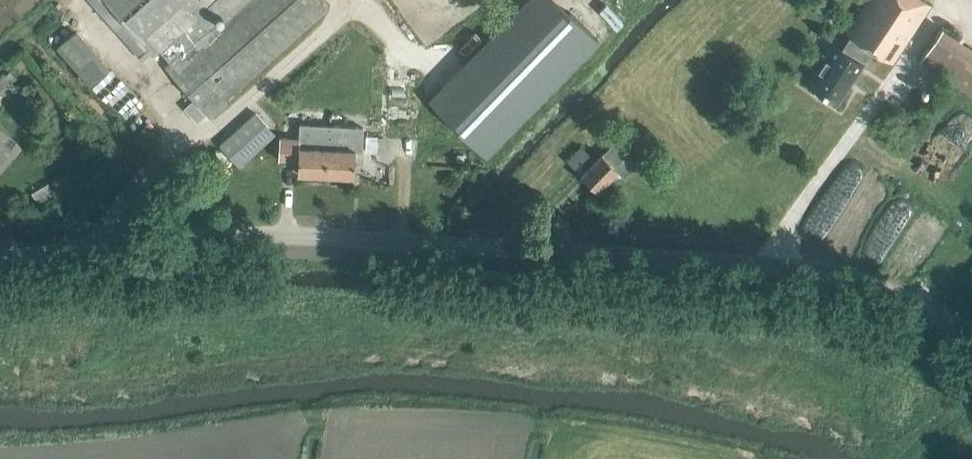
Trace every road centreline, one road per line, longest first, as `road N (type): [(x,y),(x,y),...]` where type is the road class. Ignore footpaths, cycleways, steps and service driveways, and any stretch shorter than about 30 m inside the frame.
road 1 (unclassified): [(971,348),(917,322),(724,272),(532,256),(202,246),(0,259)]

